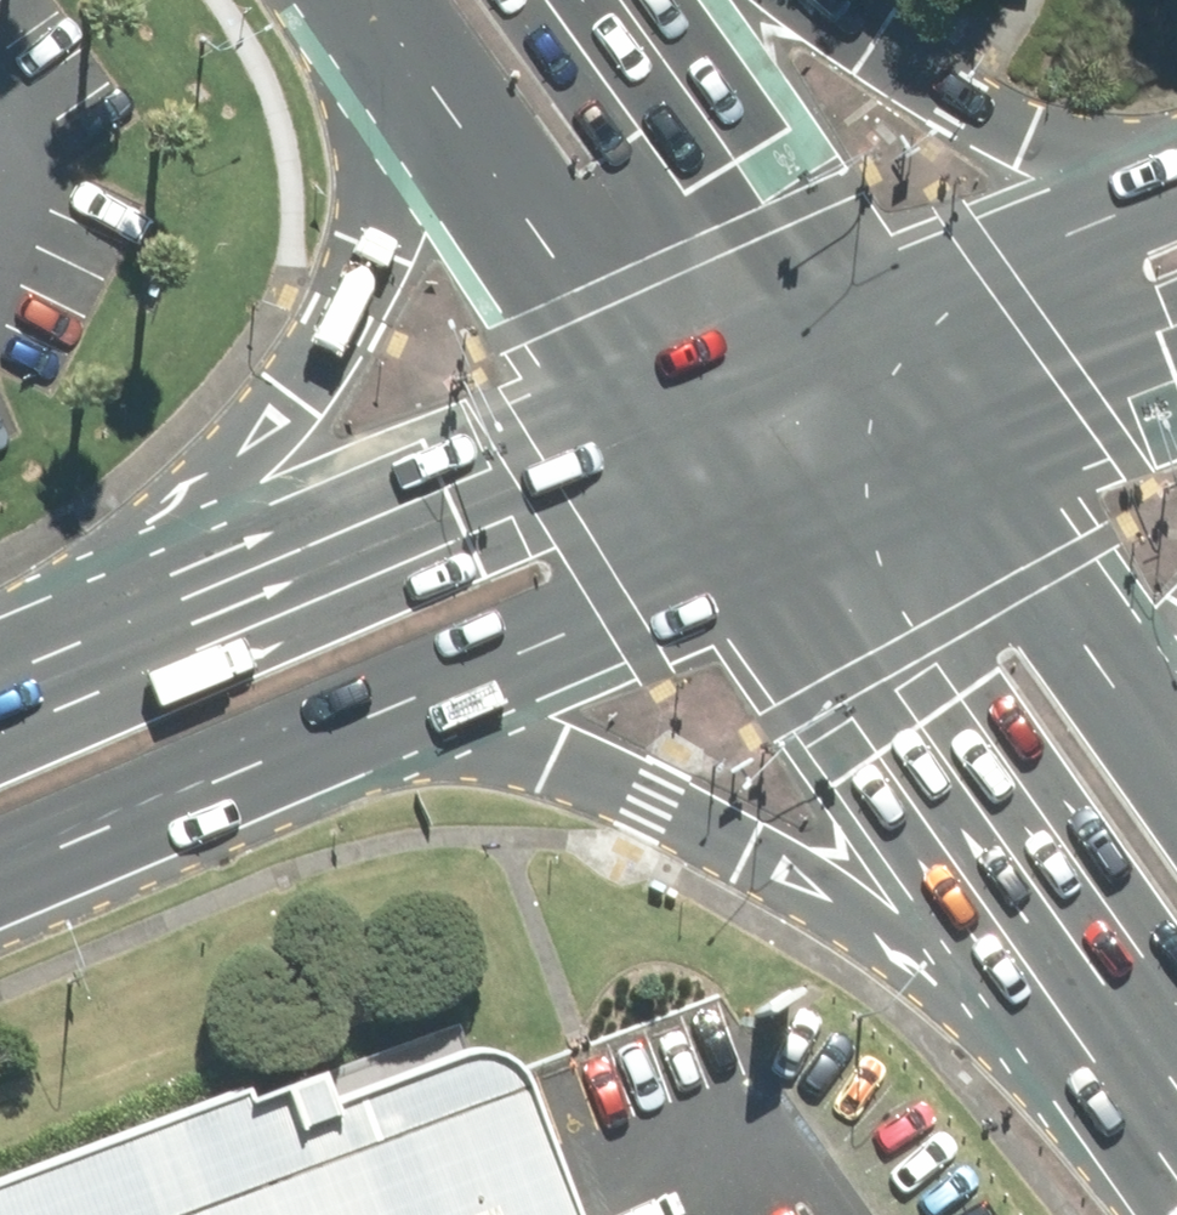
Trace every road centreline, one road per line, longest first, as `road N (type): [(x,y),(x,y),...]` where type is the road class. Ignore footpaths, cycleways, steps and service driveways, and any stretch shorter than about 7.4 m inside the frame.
road 1 (primary): [(1088,1020),(652,804),(356,697)]
road 2 (primary): [(1088,1020),(891,745),(723,536)]
road 3 (primary): [(221,538),(345,321),(424,80)]
road 4 (primary): [(884,465),(1176,827)]
road 5 (primary): [(221,538),(605,358)]
road 6 (primary): [(717,0),(1100,163)]
road 7 (primary): [(723,536),(356,697)]
road 8 (primary): [(356,697),(0,850)]
road 9 (primary): [(757,290),(1100,163)]
road 10 (primary): [(561,0),(757,290)]
road 11 (primary): [(605,358),(424,80)]
road 12 (primary): [(1176,357),(884,465)]
road 13 (primary): [(0,630),(221,538)]
road 14 (primary): [(757,290),(884,465)]
road 15 (primary): [(723,536),(605,358)]
road 16 (primary): [(884,465),(723,536)]
road 17 (primary): [(605,358),(757,290)]
road 18 (primary): [(1176,1141),(1088,1020)]

